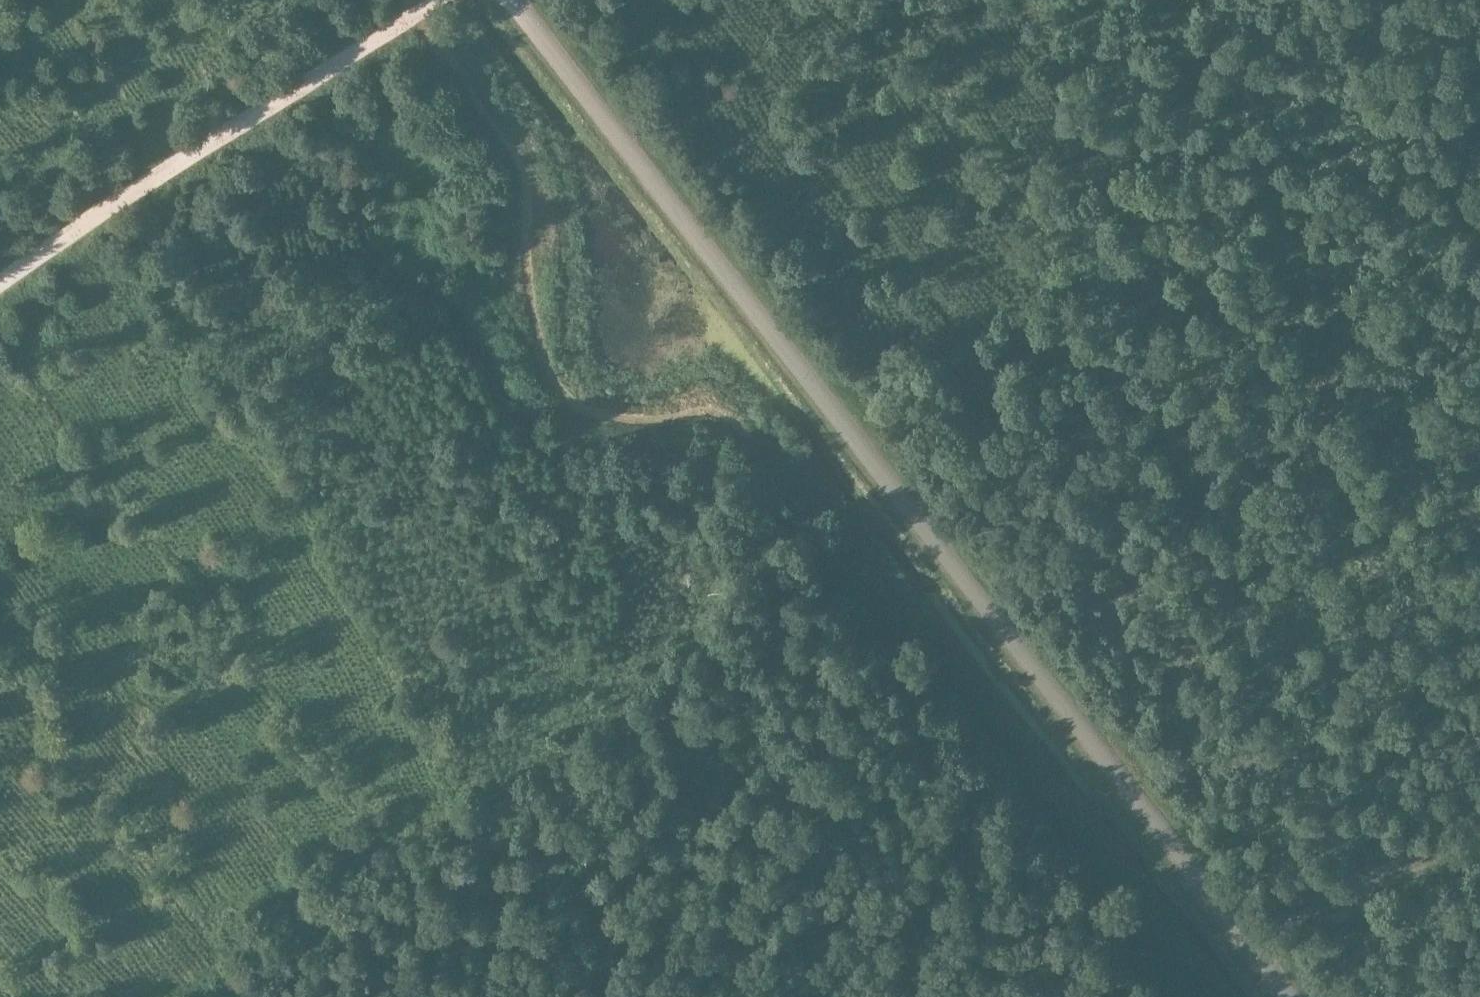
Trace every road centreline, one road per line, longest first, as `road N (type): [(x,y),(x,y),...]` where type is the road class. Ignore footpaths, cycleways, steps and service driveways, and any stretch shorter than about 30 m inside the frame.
road 1 (unclassified): [(1291,996),(510,0)]
road 2 (track): [(0,282),(437,0)]
road 3 (track): [(1251,946),(1479,831)]

